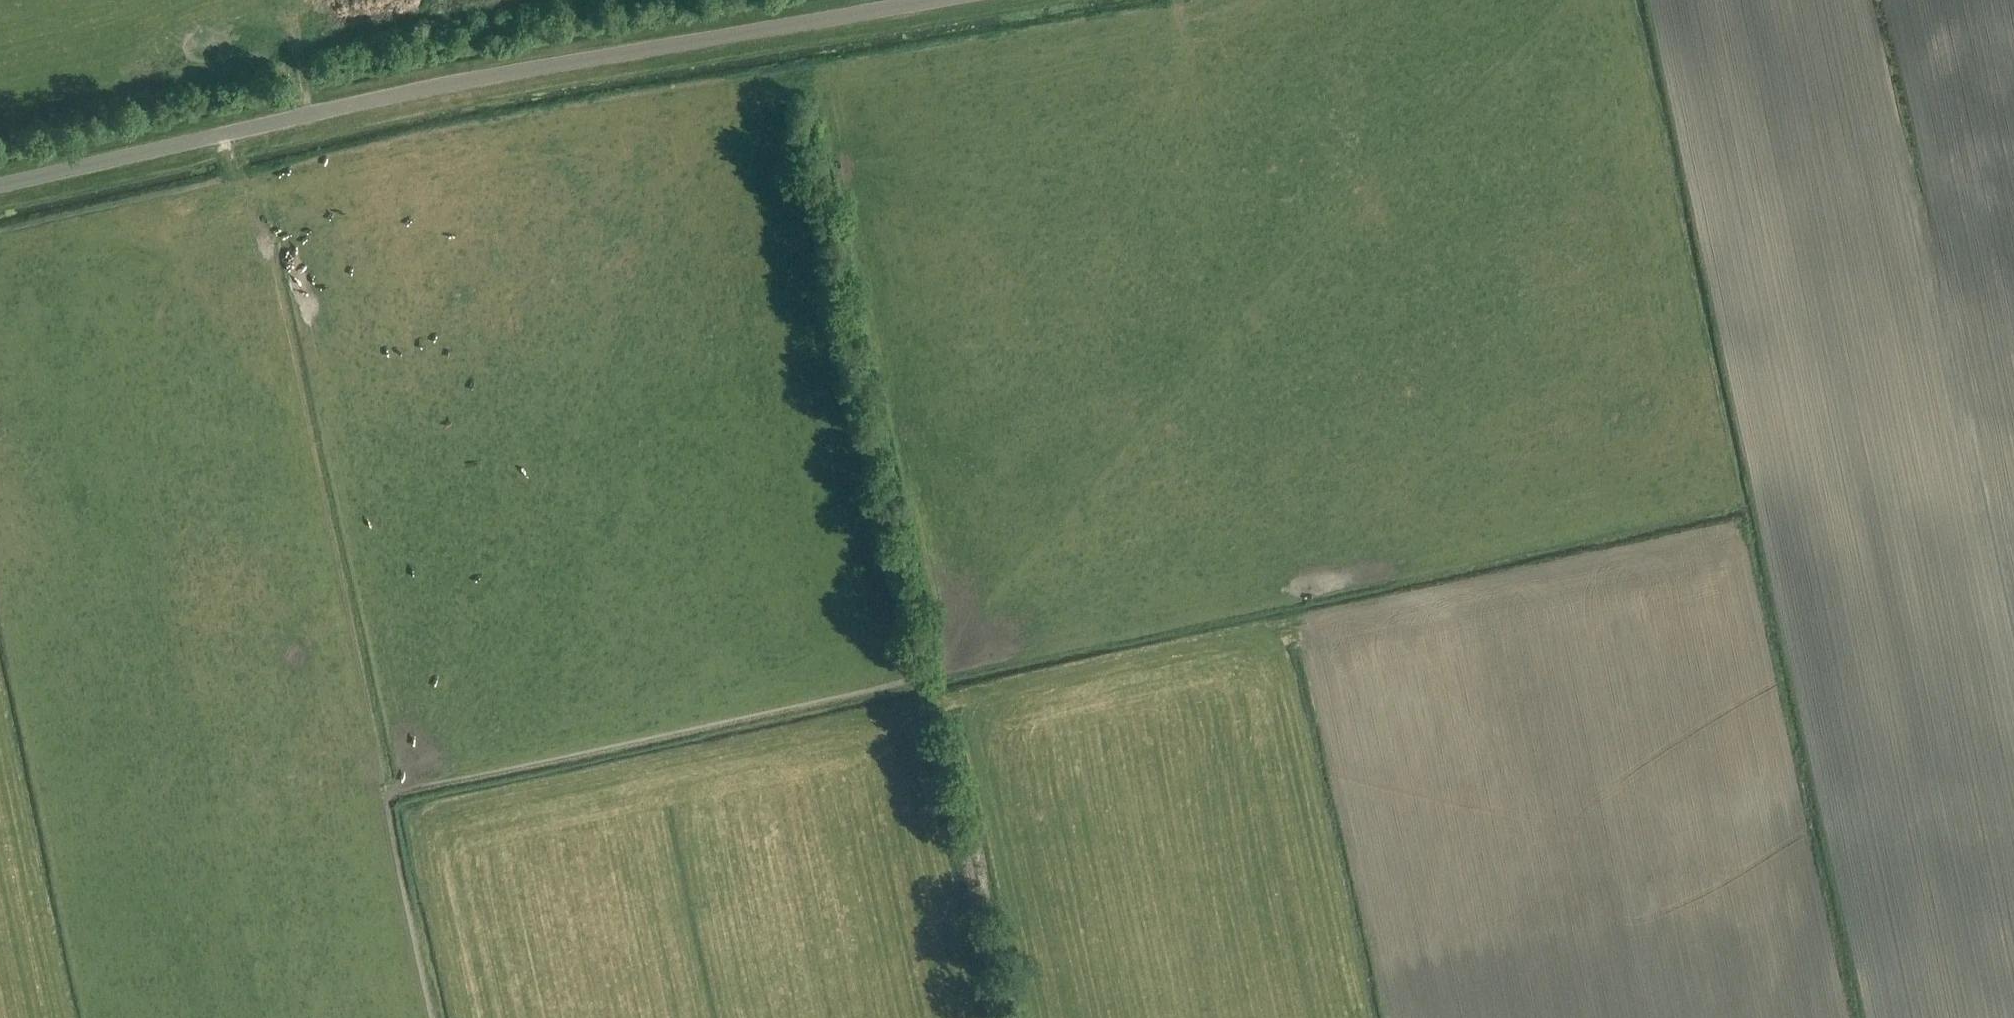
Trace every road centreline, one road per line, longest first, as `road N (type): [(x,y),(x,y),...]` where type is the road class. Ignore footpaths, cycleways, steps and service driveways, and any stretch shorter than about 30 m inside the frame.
road 1 (unclassified): [(930,0),(482,76),(0,184)]

